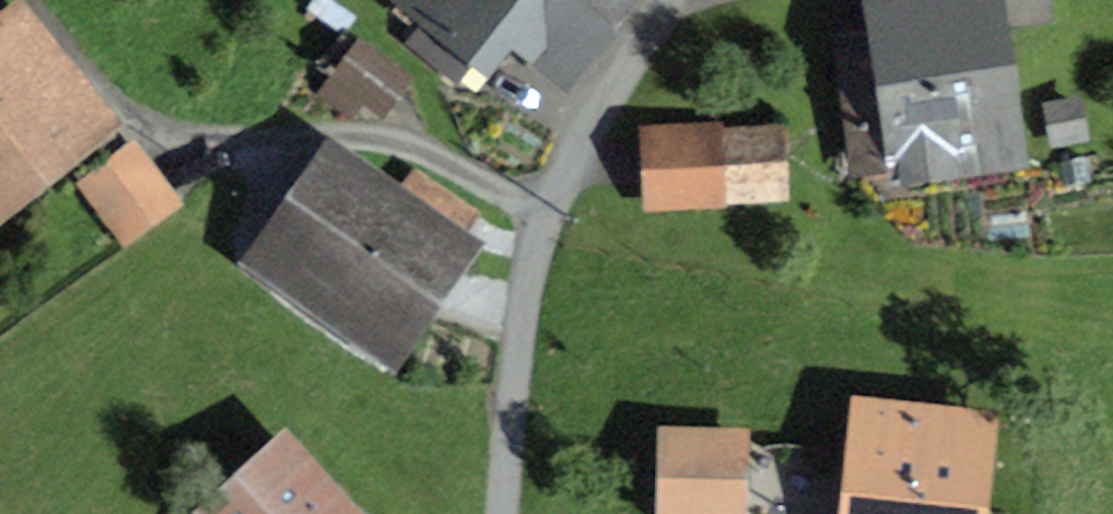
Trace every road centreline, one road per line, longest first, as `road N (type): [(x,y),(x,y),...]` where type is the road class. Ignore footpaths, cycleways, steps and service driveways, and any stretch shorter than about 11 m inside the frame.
road 1 (track): [(192,149),(351,138),(402,146),(543,210)]

